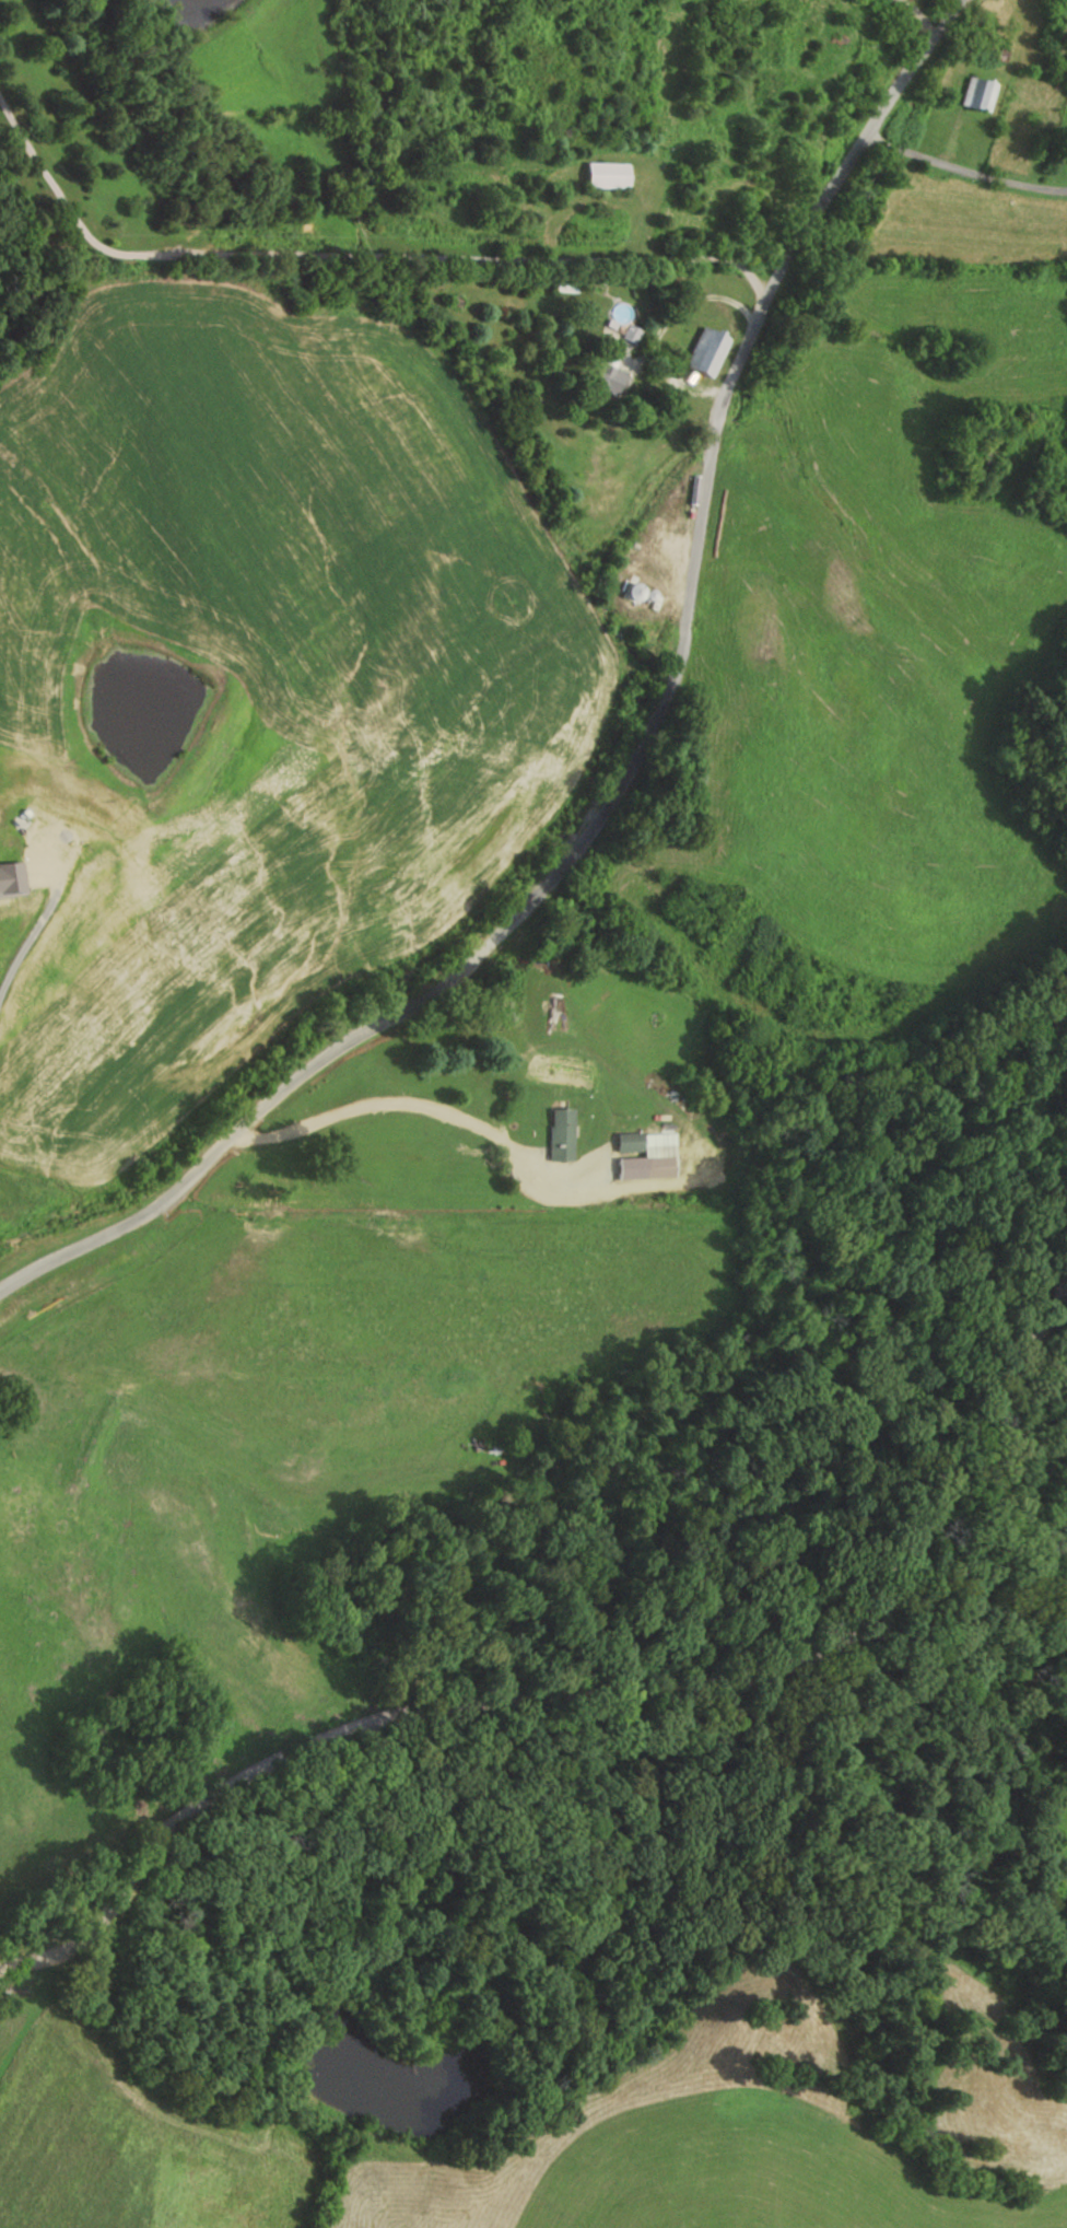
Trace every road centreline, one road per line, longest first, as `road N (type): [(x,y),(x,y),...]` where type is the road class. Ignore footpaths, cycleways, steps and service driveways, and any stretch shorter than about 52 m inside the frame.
road 1 (residential): [(0,1289),(165,1201),(289,1082),(400,1015),(585,849),(628,786),(660,703),(716,430),(752,331),(779,270),(953,0)]
road 2 (residential): [(0,1987),(66,1948),(195,1808),(394,1742),(732,1678),(879,1561),(961,1472),(1066,1271)]

